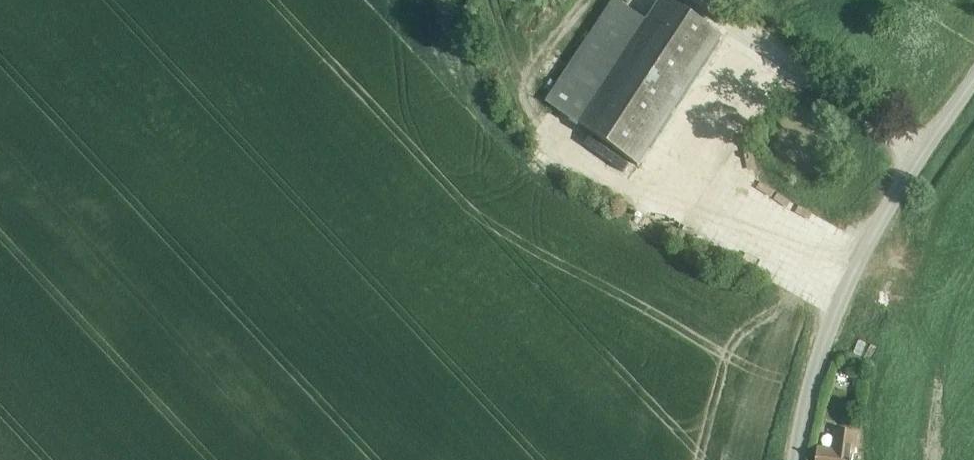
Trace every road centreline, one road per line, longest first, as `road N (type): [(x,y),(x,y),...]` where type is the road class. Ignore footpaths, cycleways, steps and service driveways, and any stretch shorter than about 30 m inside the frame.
road 1 (unclassified): [(795,459),(812,378),(853,269),(973,78)]

